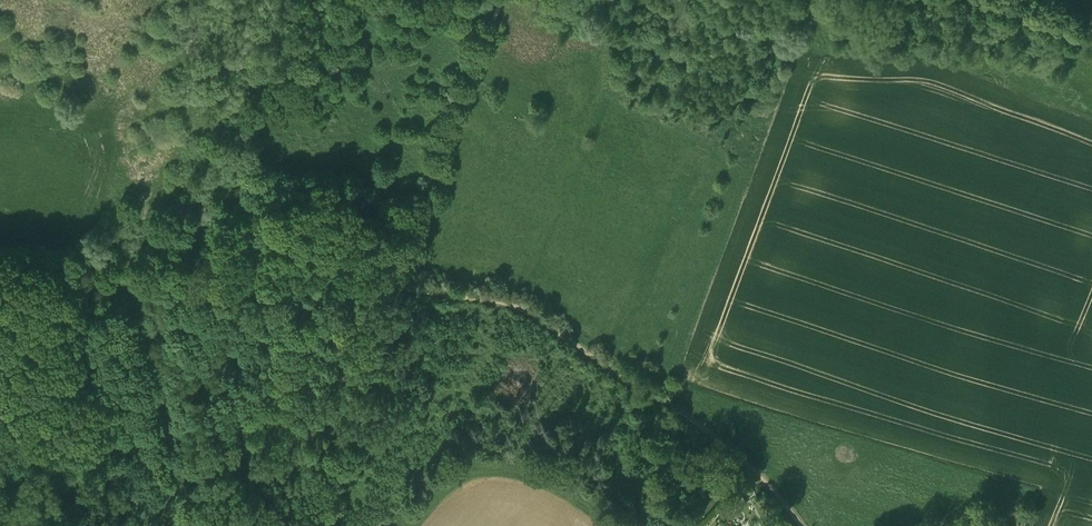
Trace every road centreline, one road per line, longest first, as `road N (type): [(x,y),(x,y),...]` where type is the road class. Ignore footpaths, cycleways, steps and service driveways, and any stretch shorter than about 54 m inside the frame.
road 1 (track): [(395,279),(509,304),(539,319),(733,455),(797,525)]
road 2 (track): [(0,257),(69,253),(186,280),(395,279)]
road 3 (track): [(503,0),(443,180),(395,279)]
road 4 (track): [(395,279),(403,355),(328,467),(311,525)]
road 5 (unclassified): [(1091,37),(976,0)]

